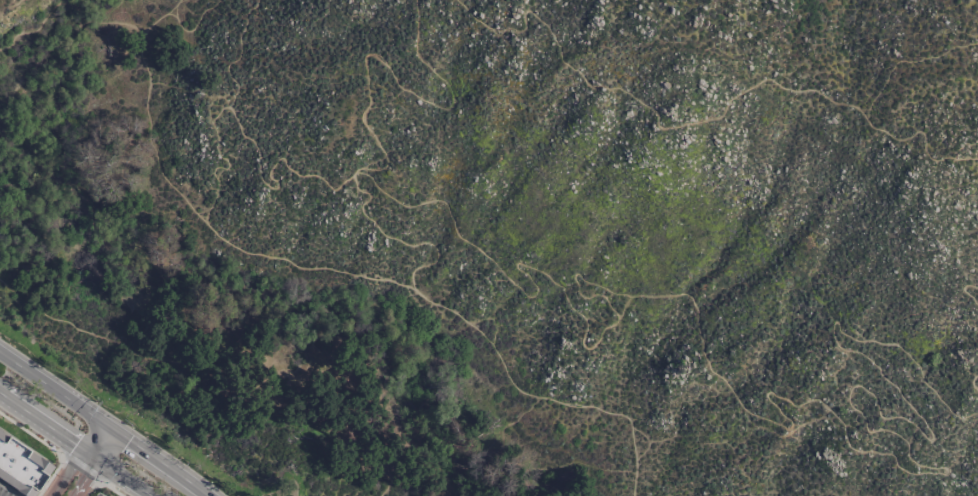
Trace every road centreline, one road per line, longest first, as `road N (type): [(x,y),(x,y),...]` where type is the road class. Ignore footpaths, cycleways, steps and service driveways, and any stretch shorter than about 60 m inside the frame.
road 1 (secondary): [(207,495),(0,353)]
road 2 (secondary): [(0,393),(151,495)]

